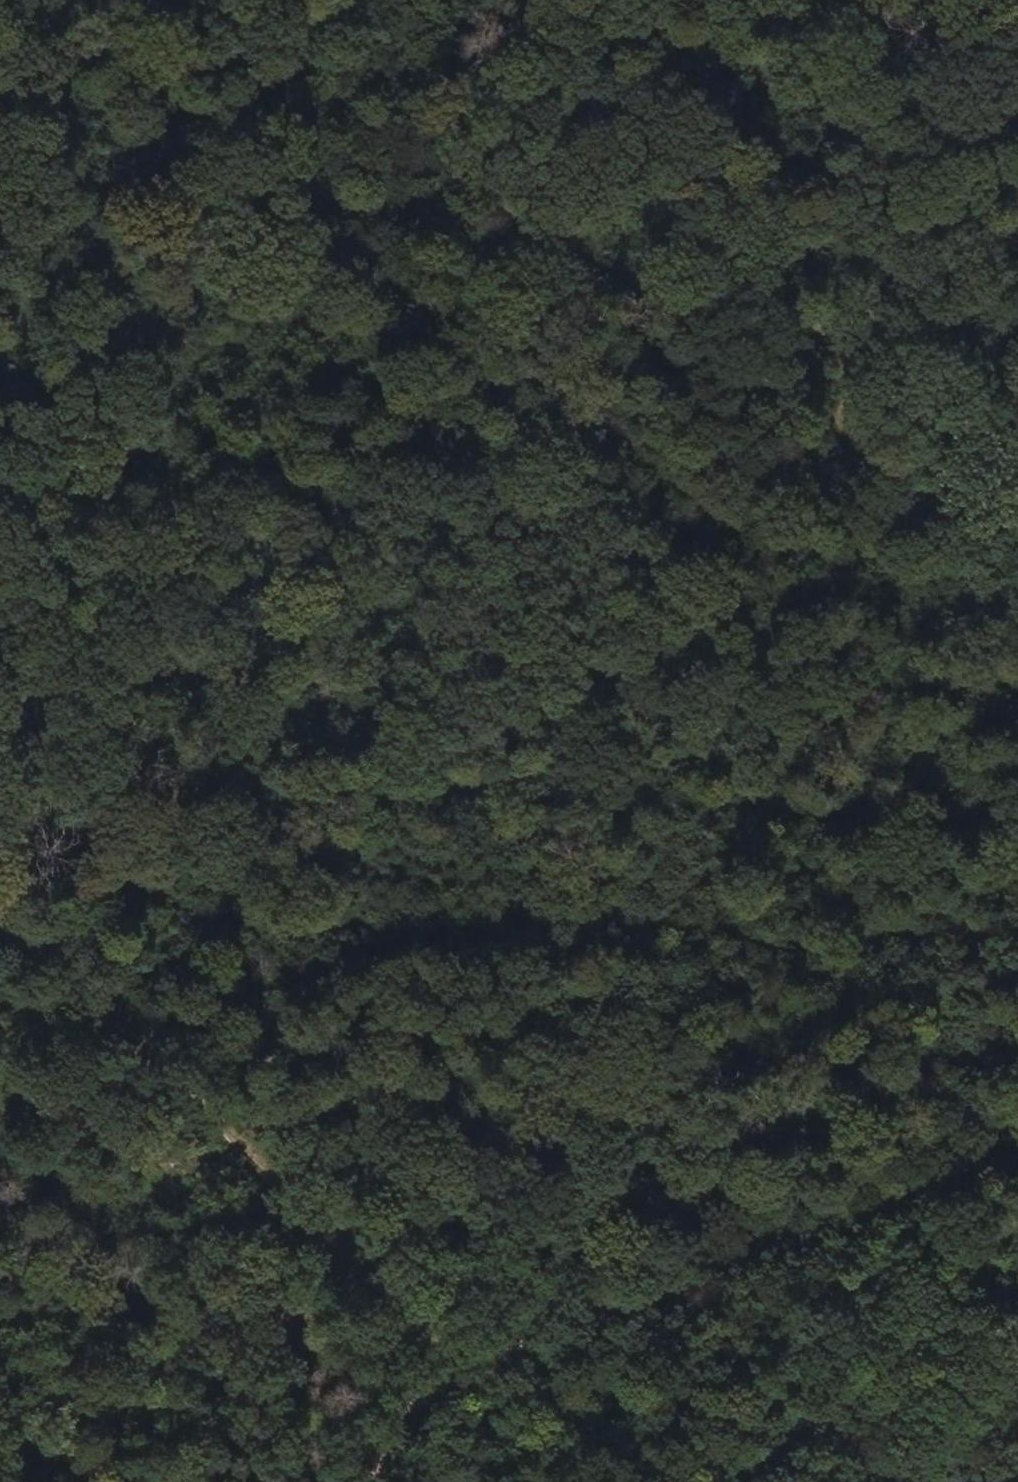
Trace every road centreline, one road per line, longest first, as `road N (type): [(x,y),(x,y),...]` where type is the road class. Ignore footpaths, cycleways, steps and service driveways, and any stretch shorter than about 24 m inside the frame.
road 1 (track): [(453,1407),(0,947)]
road 2 (track): [(453,1407),(1017,1180)]

